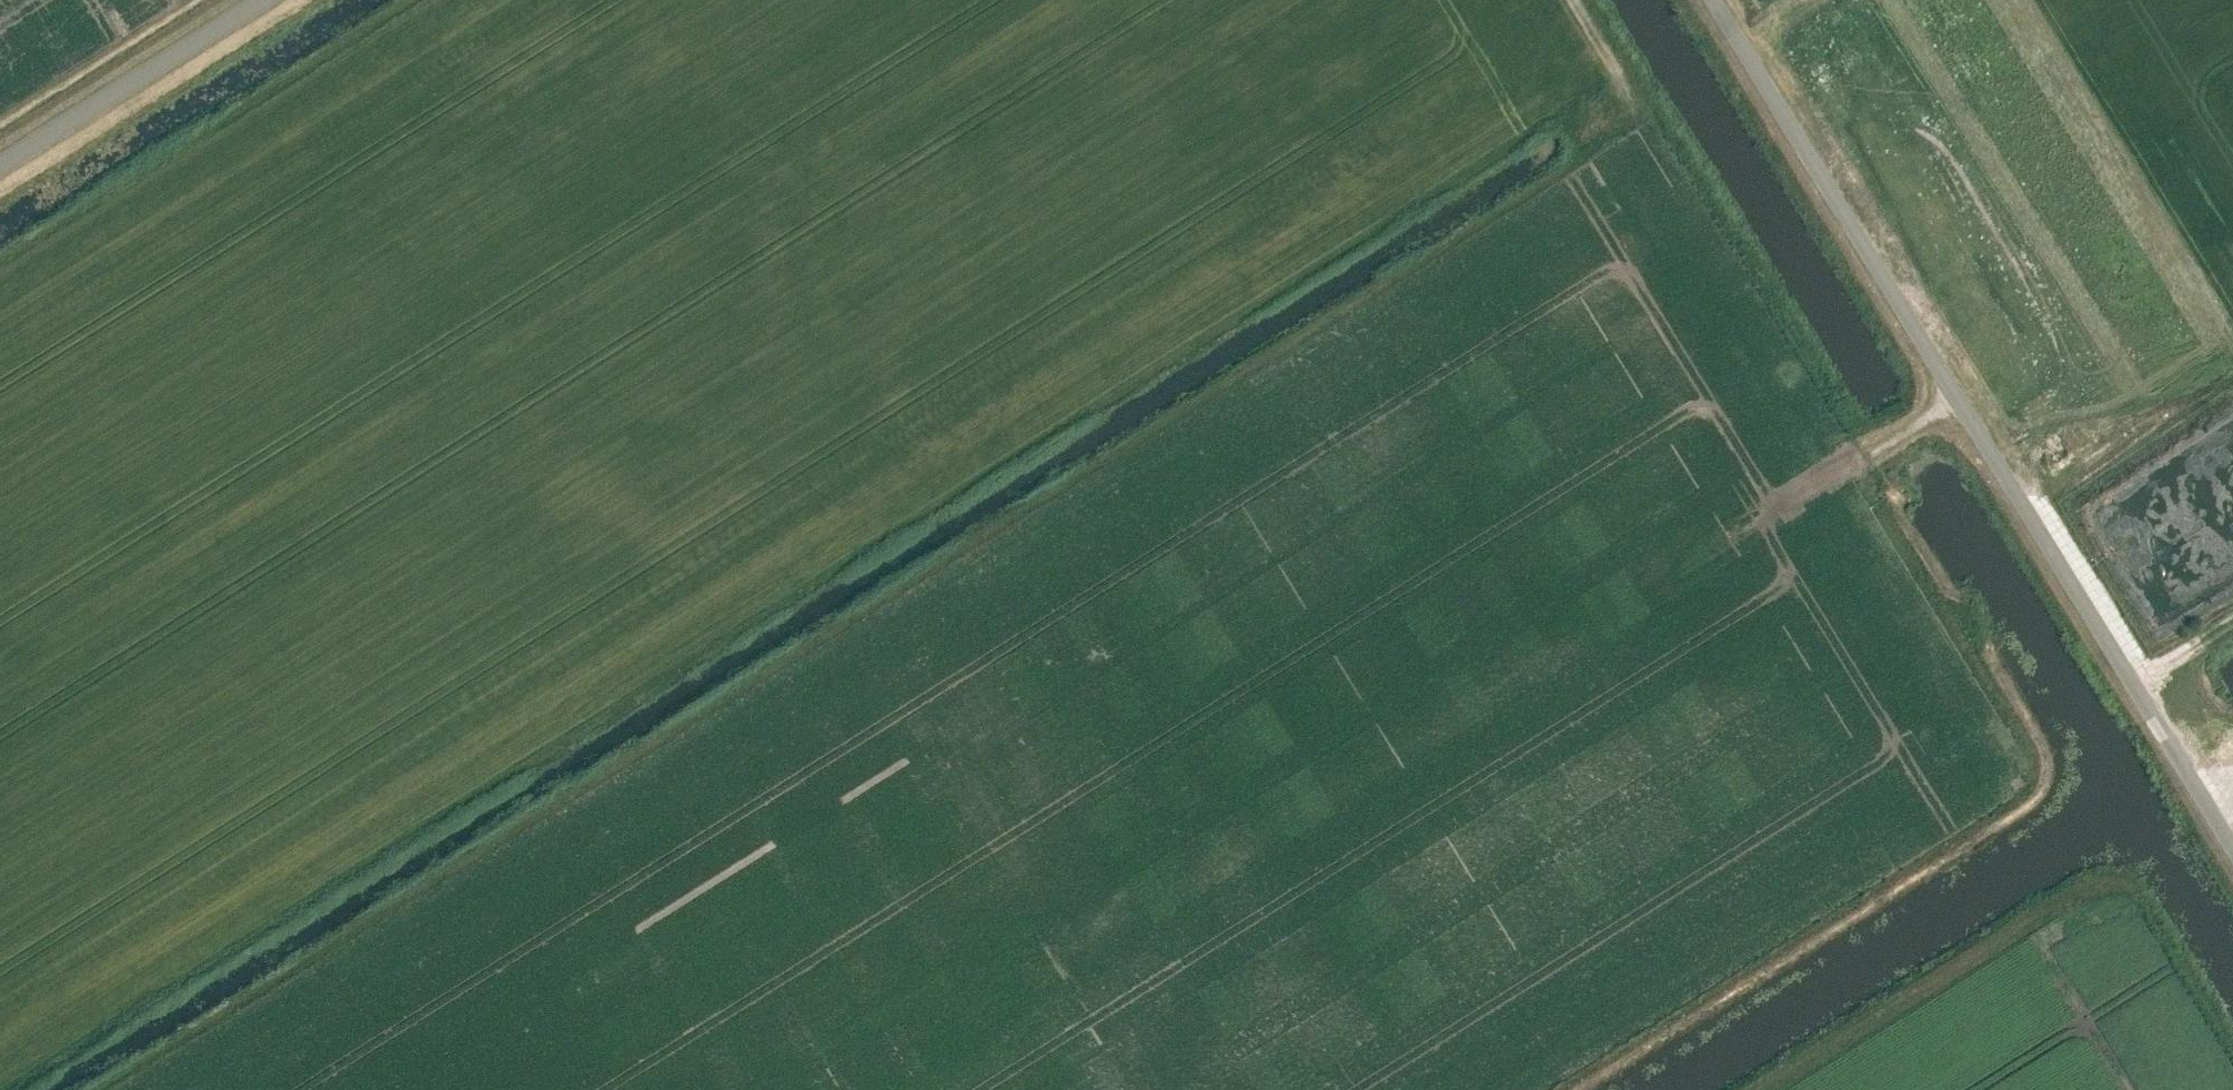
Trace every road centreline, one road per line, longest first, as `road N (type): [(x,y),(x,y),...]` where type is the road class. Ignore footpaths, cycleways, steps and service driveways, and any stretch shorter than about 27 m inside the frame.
road 1 (unclassified): [(2232,847),(1713,0)]
road 2 (unclassified): [(0,164),(261,0)]

